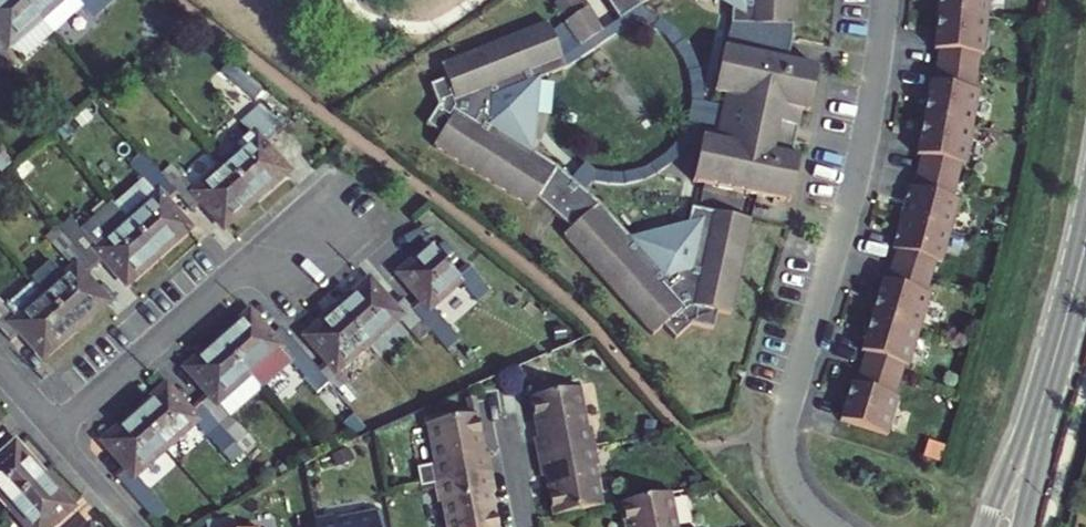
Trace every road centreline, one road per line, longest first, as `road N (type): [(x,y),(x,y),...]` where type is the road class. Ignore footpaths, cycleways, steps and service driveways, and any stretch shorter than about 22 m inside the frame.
road 1 (residential): [(886,0),(859,162),(782,435),(786,477),(827,526)]
road 2 (residential): [(57,430),(240,269),(319,238)]
road 3 (secondary): [(1048,378),(986,526)]
road 4 (secondary): [(1018,526),(1048,378)]
road 5 (secondary): [(1048,378),(1085,239)]
road 6 (residential): [(57,430),(137,526)]

